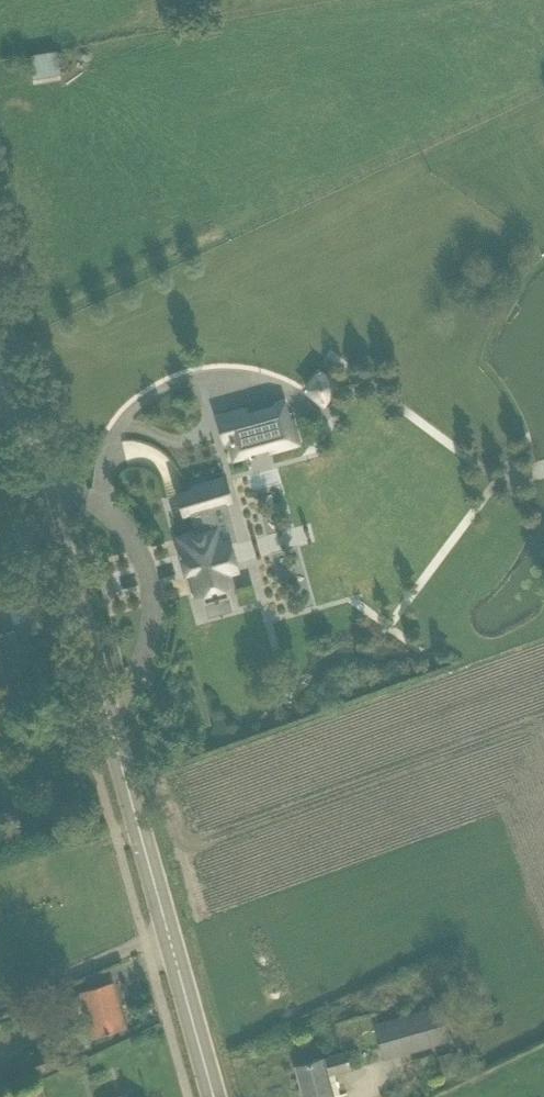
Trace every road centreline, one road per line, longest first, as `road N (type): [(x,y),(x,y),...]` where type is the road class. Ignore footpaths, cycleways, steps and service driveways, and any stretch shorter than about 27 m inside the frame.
road 1 (tertiary): [(167,932),(0,333)]
road 2 (residential): [(0,999),(167,932)]
road 3 (tertiary): [(213,1096),(167,932)]

